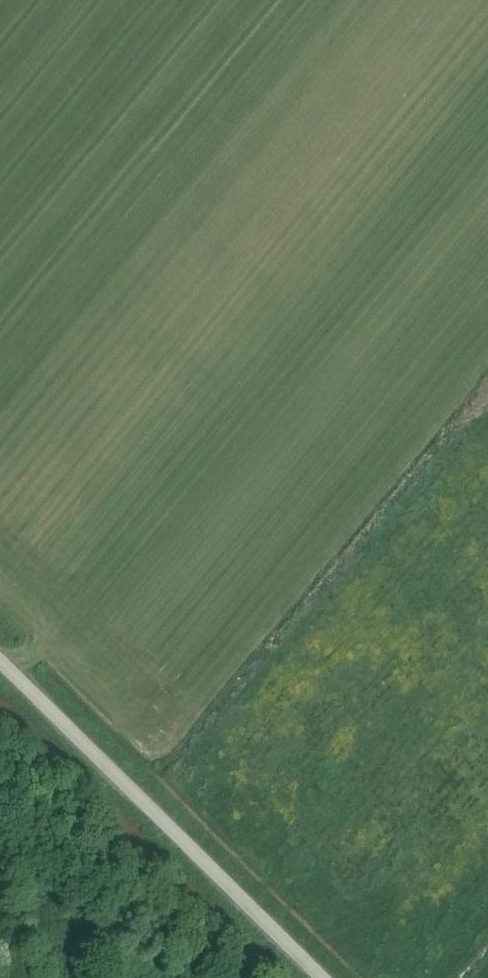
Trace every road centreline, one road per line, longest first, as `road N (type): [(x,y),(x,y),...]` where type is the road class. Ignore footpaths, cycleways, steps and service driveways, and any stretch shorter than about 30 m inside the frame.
road 1 (unclassified): [(321,977),(0,660)]

